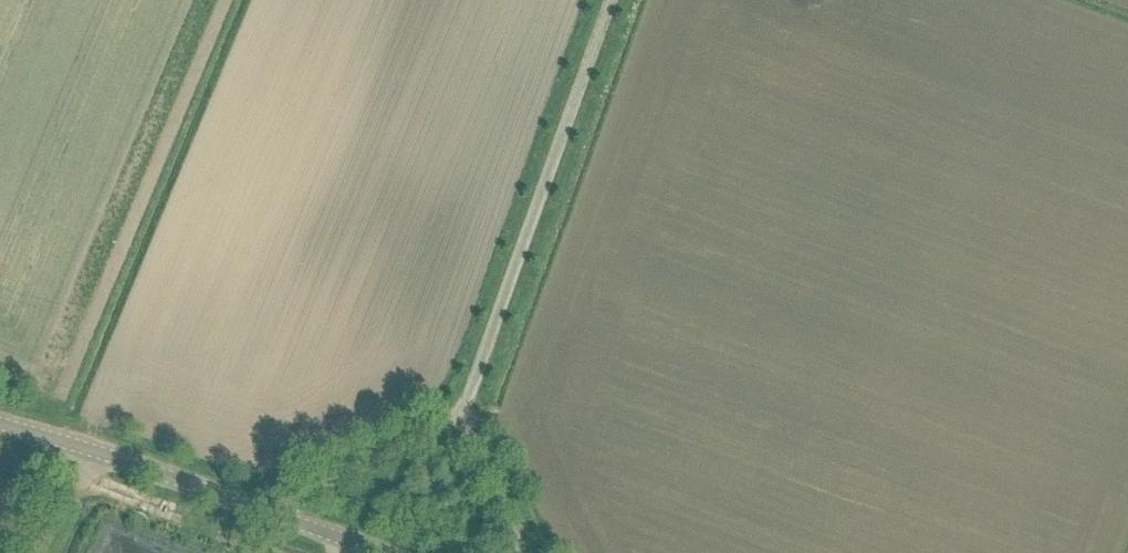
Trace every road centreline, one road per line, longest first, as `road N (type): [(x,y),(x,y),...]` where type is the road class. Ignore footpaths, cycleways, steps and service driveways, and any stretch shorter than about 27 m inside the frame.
road 1 (unclassified): [(464,415),(613,0)]
road 2 (unclassified): [(464,415),(275,514)]
road 3 (tertiary): [(275,514),(81,449)]
road 4 (unclassified): [(529,552),(464,415)]

